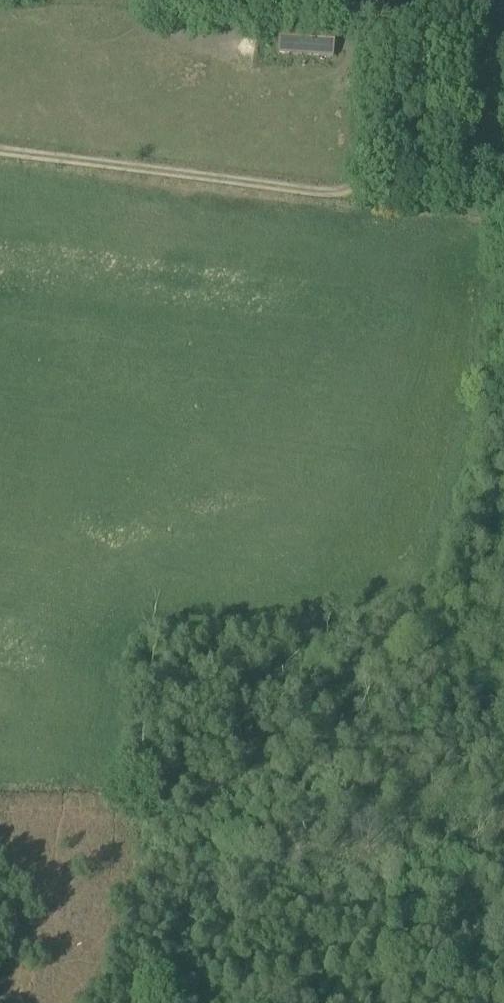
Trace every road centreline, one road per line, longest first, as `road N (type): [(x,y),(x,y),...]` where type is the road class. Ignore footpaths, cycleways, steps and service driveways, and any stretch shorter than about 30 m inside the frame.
road 1 (track): [(0,157),(321,197),(360,186)]

